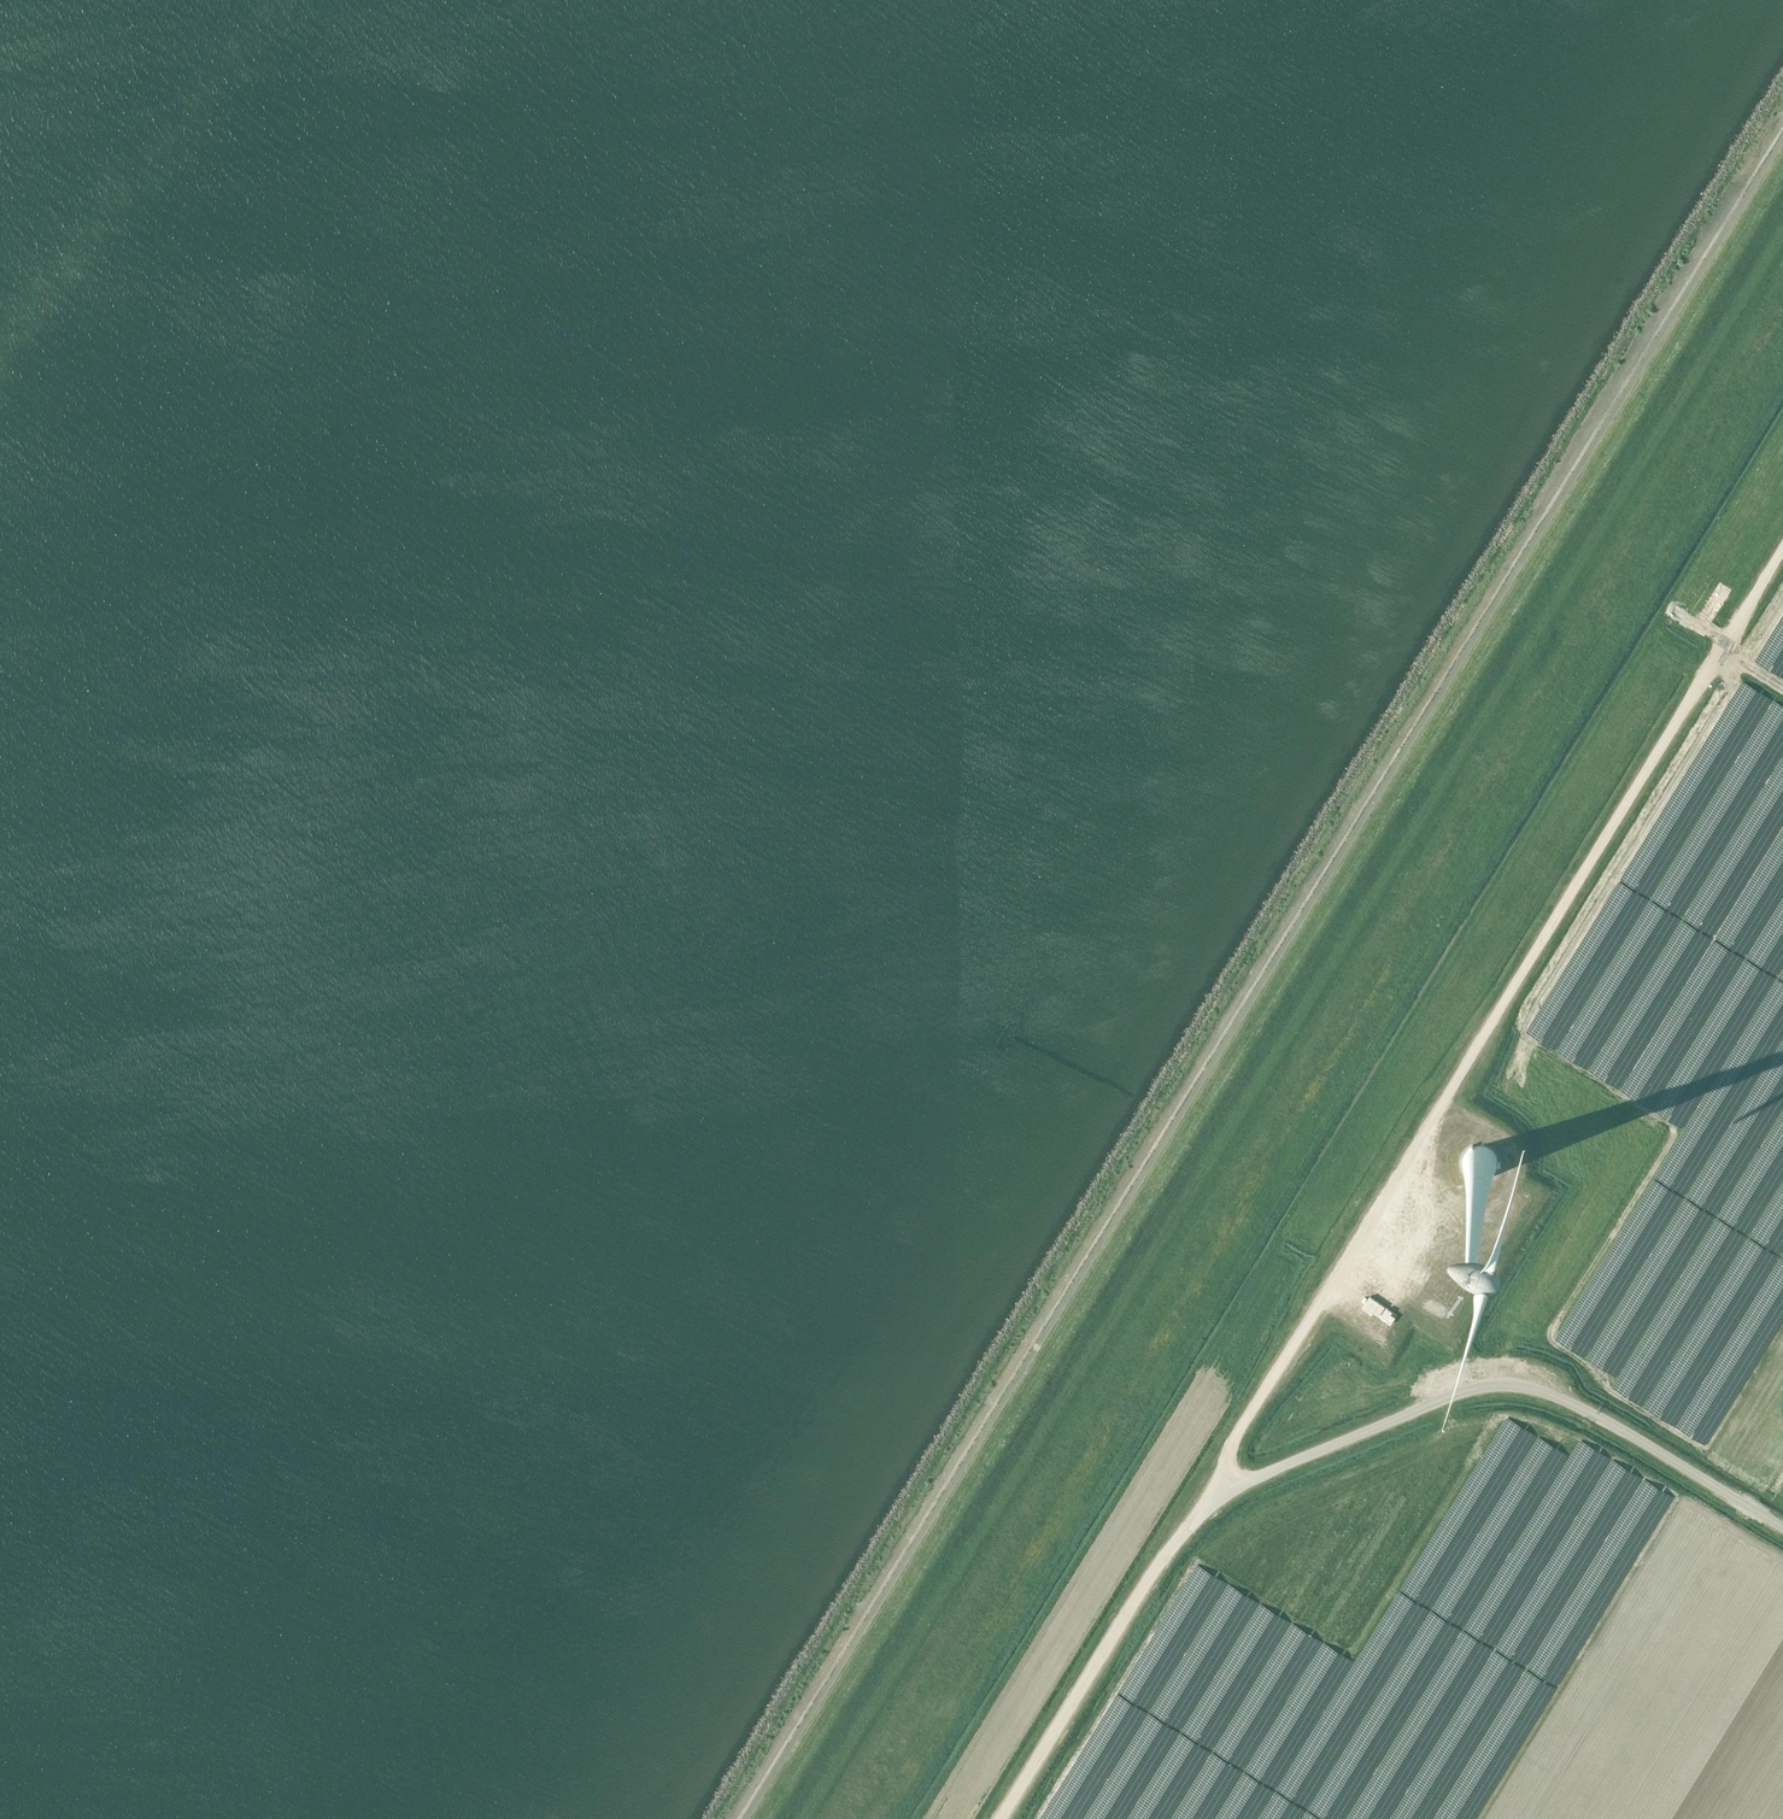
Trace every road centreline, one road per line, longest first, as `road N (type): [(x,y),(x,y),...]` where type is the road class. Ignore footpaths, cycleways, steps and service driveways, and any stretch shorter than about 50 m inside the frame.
road 1 (unclassified): [(745,1818),(1782,137)]
road 2 (unclassified): [(1189,1527),(1250,1481),(1467,1390),(1497,1385),(1582,1408),(1782,1528)]

